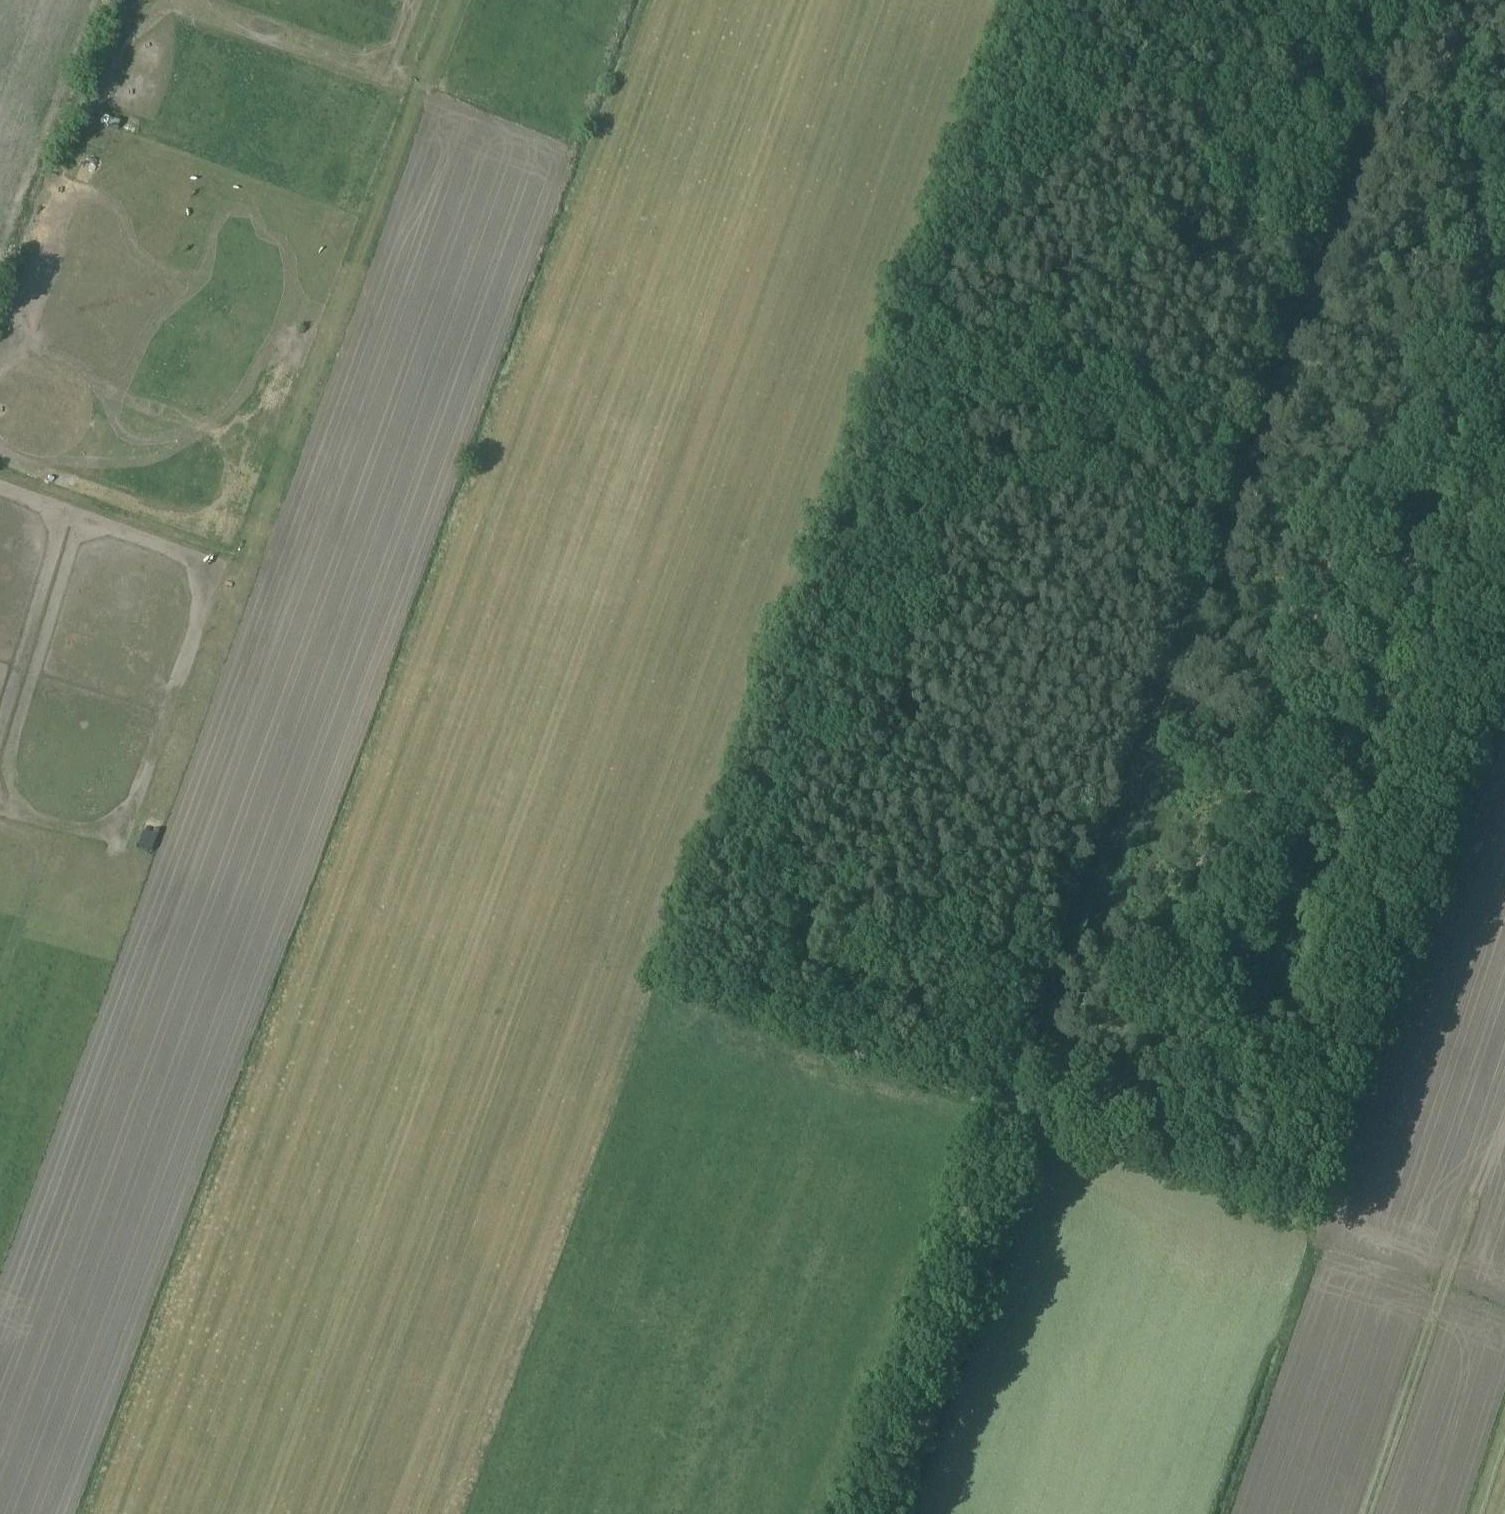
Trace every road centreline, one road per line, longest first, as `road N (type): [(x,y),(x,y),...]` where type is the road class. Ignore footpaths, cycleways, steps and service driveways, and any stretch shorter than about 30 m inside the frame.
road 1 (track): [(1019,1107),(1424,0)]

